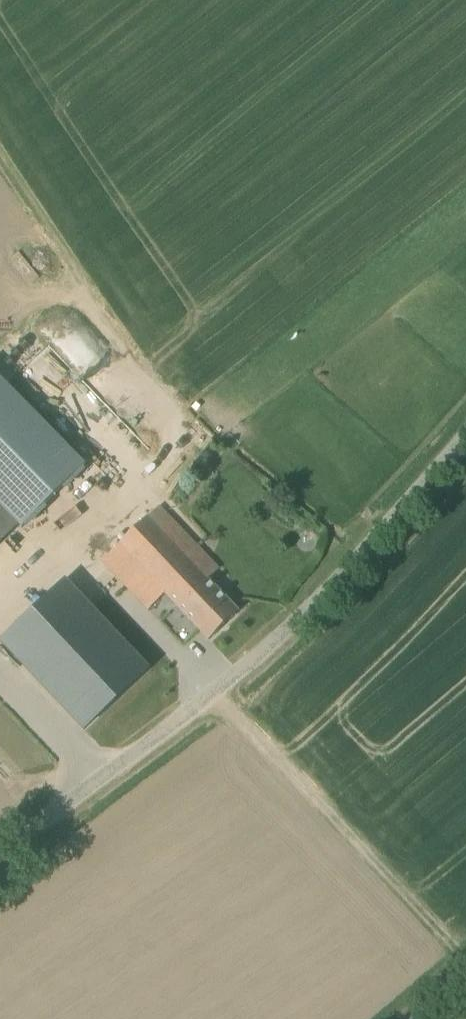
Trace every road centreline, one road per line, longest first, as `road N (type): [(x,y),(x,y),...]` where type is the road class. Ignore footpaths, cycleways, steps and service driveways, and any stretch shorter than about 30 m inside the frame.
road 1 (unclassified): [(0,857),(216,692),(340,582),(465,439)]
road 2 (track): [(216,692),(465,961)]
road 3 (track): [(0,162),(132,366),(188,428)]

